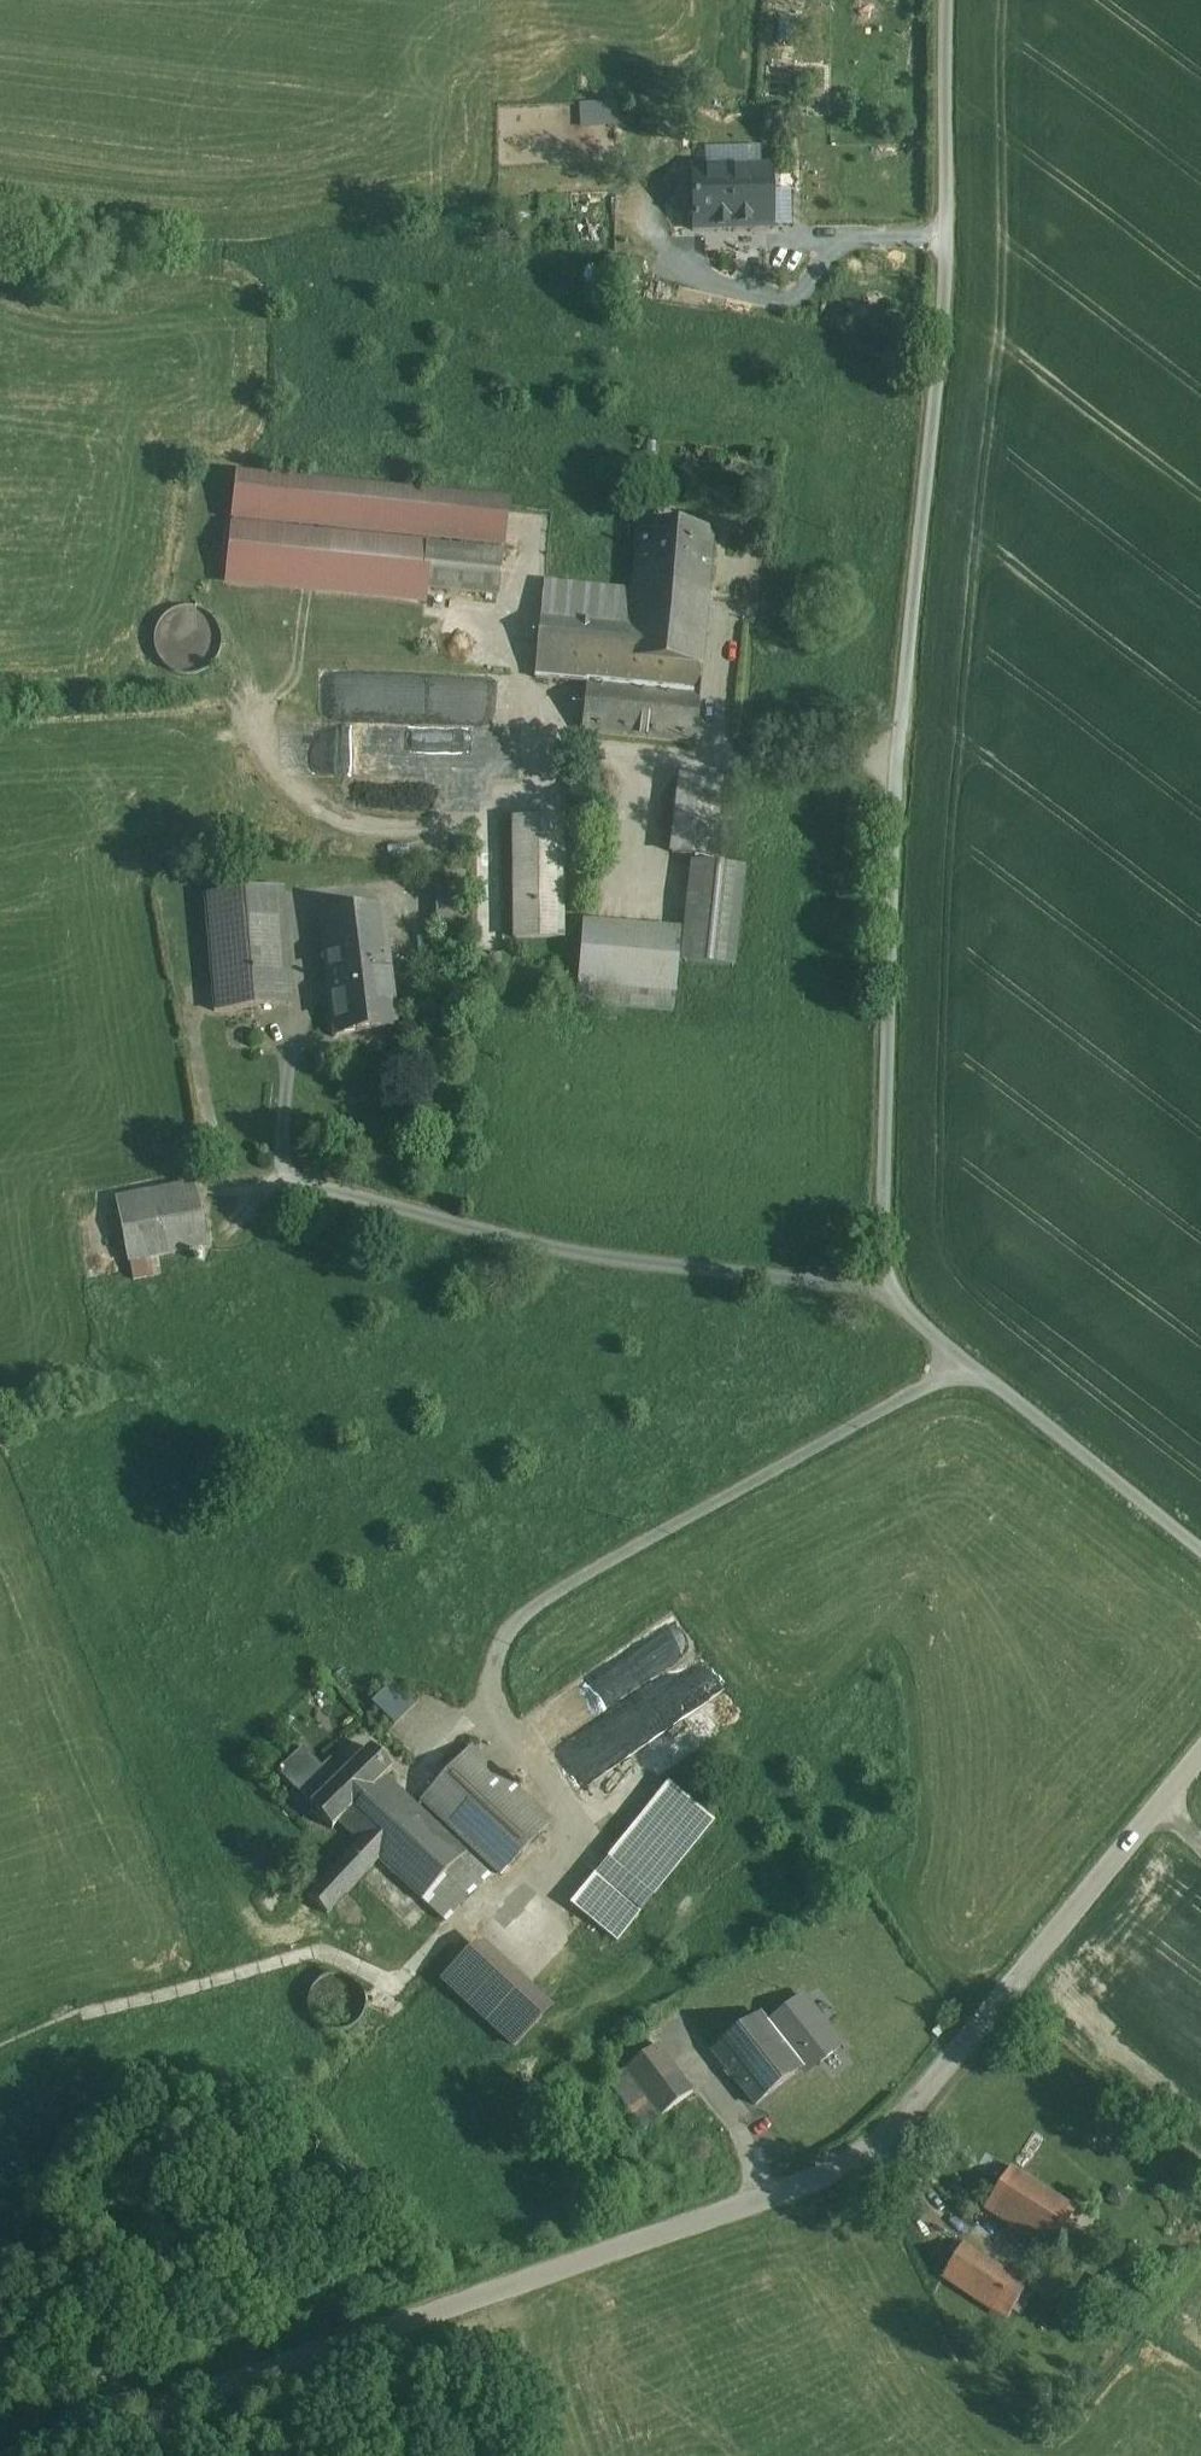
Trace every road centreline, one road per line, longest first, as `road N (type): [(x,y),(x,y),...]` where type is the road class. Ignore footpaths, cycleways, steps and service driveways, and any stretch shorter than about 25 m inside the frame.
road 1 (unclassified): [(947,0),(942,340),(898,759),(882,1246),(887,1290),(1200,1552)]
road 2 (unclassified): [(39,2455),(861,2169),(1200,1758)]

